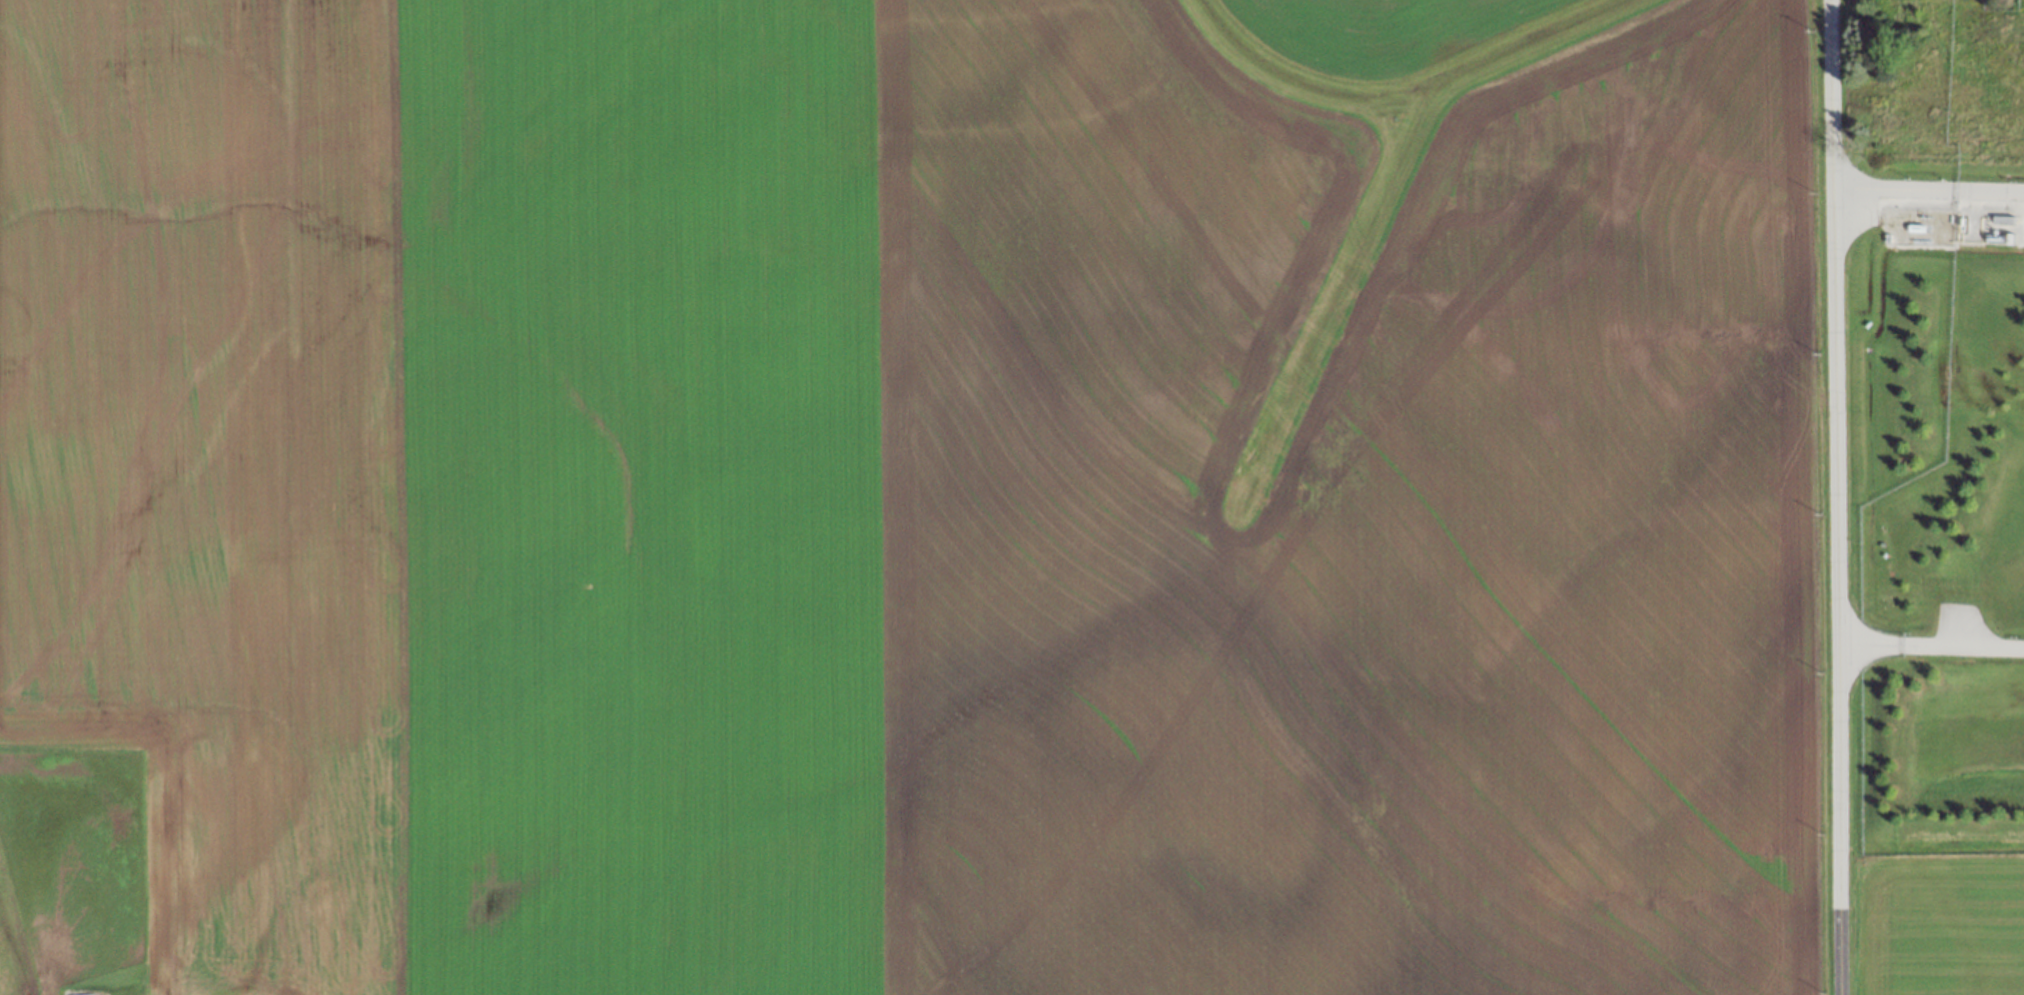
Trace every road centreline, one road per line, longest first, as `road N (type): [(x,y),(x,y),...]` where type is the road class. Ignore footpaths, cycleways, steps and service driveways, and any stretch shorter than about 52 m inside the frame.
road 1 (residential): [(1832,0),(1843,994)]

